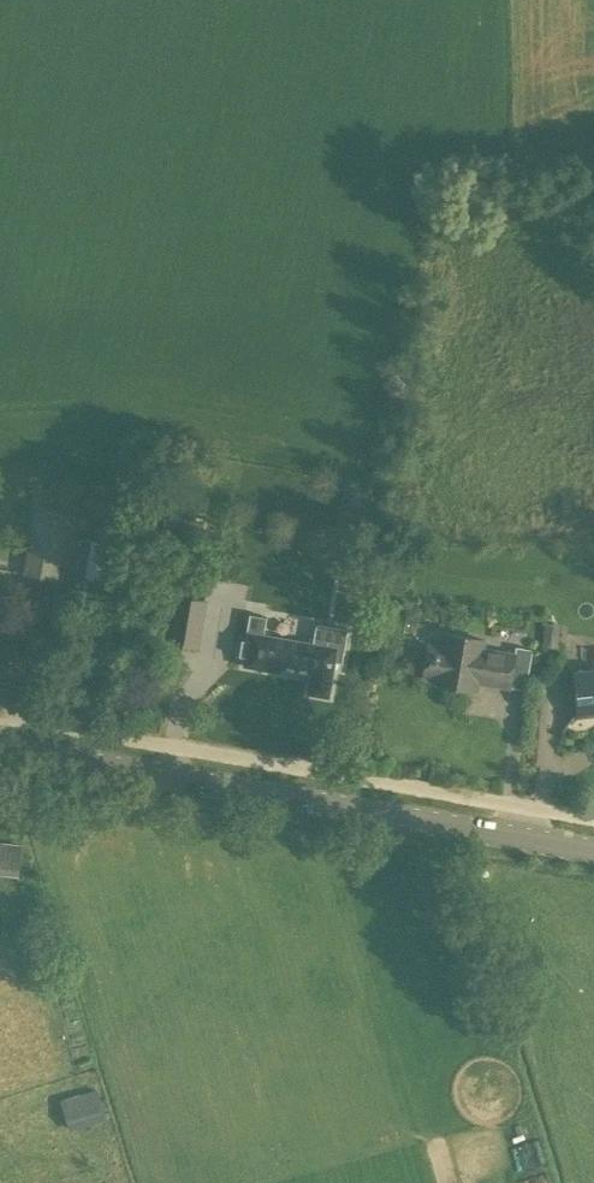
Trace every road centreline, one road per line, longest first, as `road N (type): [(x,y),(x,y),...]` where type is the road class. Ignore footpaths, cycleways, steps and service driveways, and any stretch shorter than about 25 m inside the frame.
road 1 (secondary): [(0,749),(593,850)]

